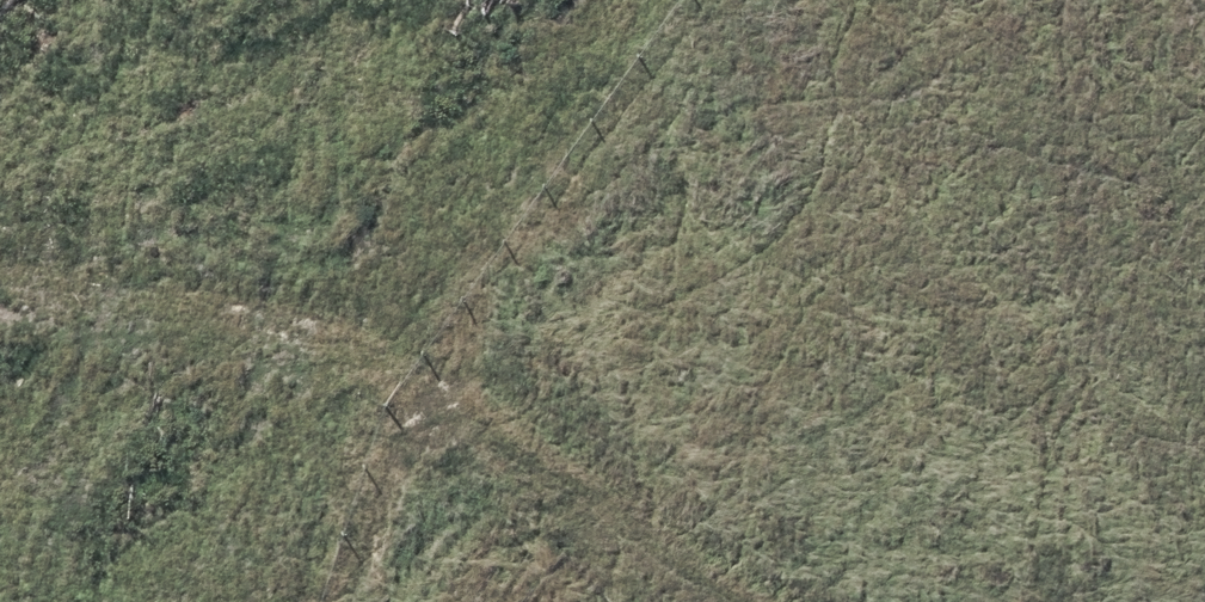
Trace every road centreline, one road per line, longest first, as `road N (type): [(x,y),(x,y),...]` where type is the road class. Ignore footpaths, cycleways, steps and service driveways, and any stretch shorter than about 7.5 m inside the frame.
road 1 (track): [(0,302),(378,381),(775,601)]
road 2 (track): [(744,0),(434,413),(359,601)]

